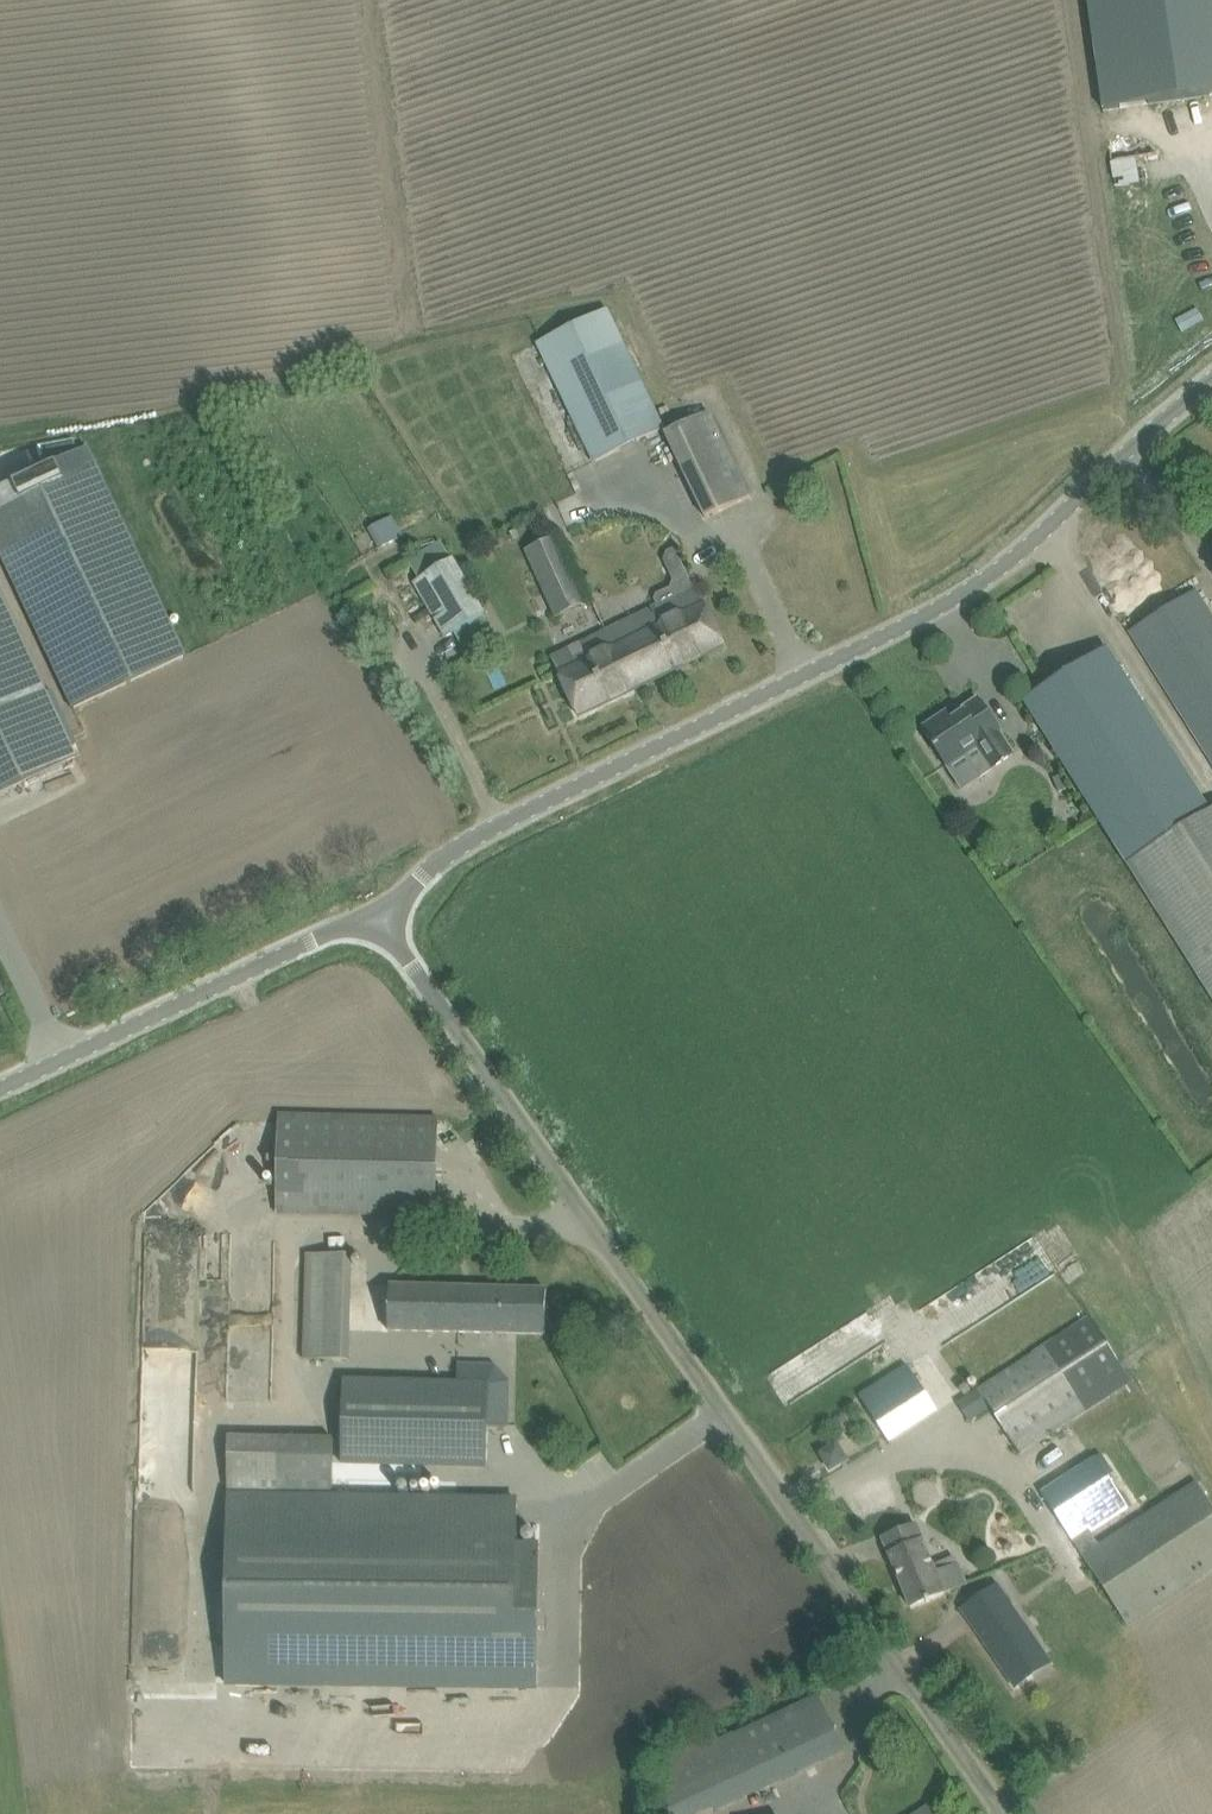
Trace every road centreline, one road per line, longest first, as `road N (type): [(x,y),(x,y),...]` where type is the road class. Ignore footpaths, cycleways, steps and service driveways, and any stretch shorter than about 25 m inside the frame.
road 1 (unclassified): [(1006,1813),(380,914)]
road 2 (unclassified): [(380,914),(451,854),(976,584),(1211,383)]
road 3 (unclassified): [(0,1090),(380,914)]

